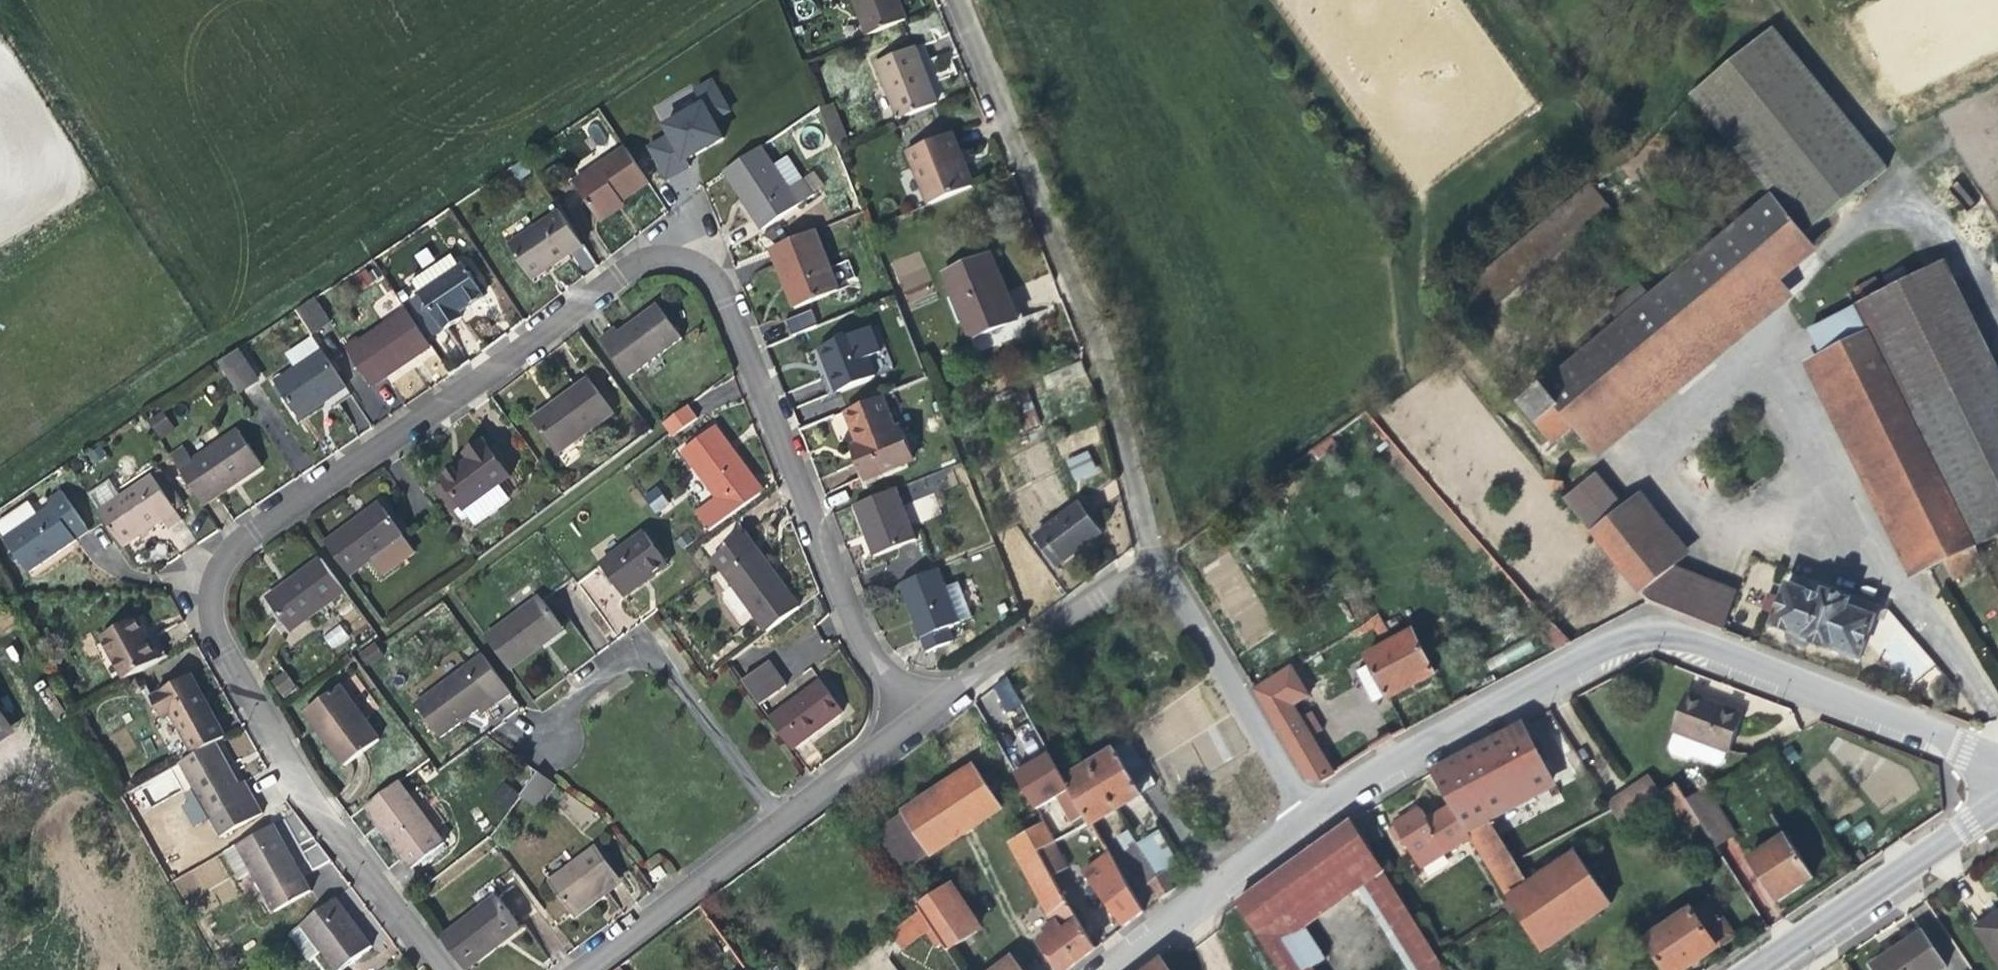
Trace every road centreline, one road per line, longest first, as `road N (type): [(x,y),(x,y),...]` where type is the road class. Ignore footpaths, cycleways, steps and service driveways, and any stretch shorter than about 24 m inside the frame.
road 1 (residential): [(438,969),(315,807),(214,633),(205,579),(227,543),(646,254),(701,264),(716,287),(858,640),(916,715)]
road 2 (track): [(0,501),(726,0)]
road 3 (residential): [(1308,814),(1425,740),(1627,638),(1656,637),(1957,748),(1986,765),(1997,785)]
road 4 (residential): [(1164,552),(1097,318),(966,0)]
road 5 (residential): [(549,739),(565,699),(625,656),(648,657),(776,822)]
road 6 (residential): [(1308,814),(1164,552)]
road 7 (tertiary): [(1750,969),(1997,803)]
road 8 (residential): [(1164,552),(916,715)]
road 9 (residential): [(1102,969),(1308,814)]
road 10 (residential): [(776,822),(568,969)]
road 11 (residential): [(99,776),(214,969)]
road 12 (residential): [(916,715),(776,822)]

